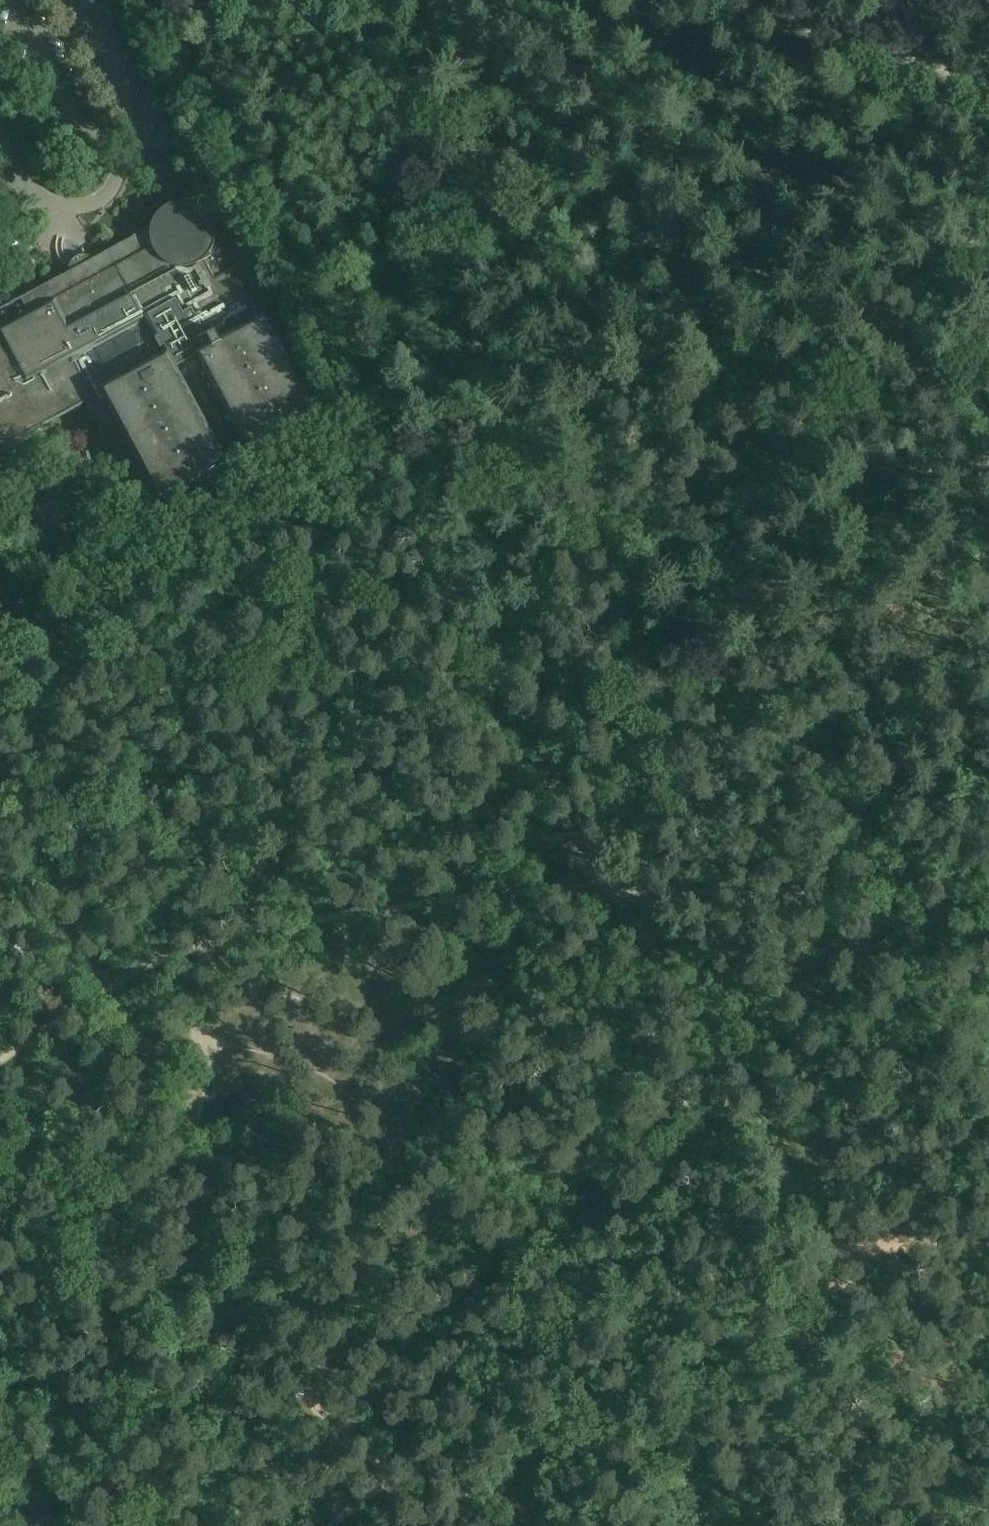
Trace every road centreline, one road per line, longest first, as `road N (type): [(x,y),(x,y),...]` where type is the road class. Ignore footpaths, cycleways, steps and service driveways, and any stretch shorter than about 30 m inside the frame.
road 1 (track): [(116,983),(156,961),(265,927),(586,887)]
road 2 (track): [(586,887),(988,898)]
road 3 (track): [(724,0),(988,83)]
road 4 (track): [(0,1058),(116,983)]

